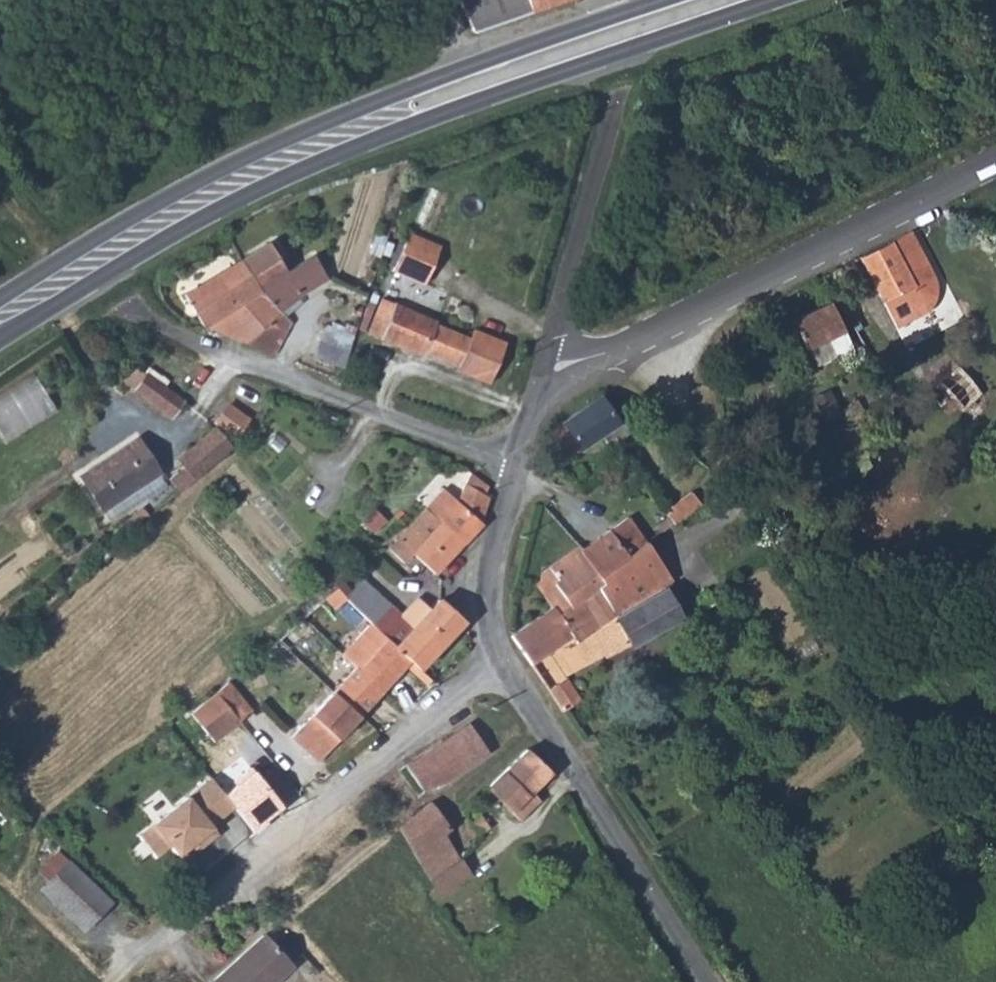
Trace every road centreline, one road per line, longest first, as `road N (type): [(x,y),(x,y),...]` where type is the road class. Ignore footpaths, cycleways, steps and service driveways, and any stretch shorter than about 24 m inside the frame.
road 1 (primary): [(0,336),(268,185),(485,95),(788,0)]
road 2 (primary): [(658,1),(256,152),(0,300)]
road 3 (residential): [(544,362),(596,362),(995,161)]
road 4 (residential): [(178,932),(502,662)]
road 5 (unclassified): [(707,981),(502,662)]
road 6 (residential): [(172,332),(517,467)]
road 7 (unclassified): [(544,362),(618,106)]
road 8 (unclassified): [(502,662),(490,623),(489,574),(517,467)]

